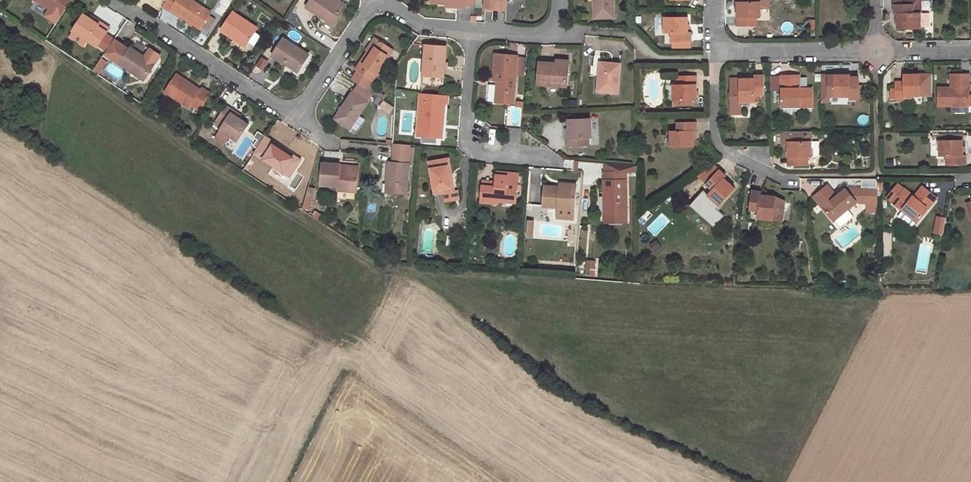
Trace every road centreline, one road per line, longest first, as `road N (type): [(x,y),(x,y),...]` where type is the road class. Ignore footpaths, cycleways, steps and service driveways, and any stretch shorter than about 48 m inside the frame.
road 1 (residential): [(373,0),(294,108),(119,0)]
road 2 (residential): [(556,162),(480,155),(465,140),(473,28)]
road 3 (residential): [(714,53),(715,142),(793,184)]
road 4 (residential): [(714,53),(876,51)]

